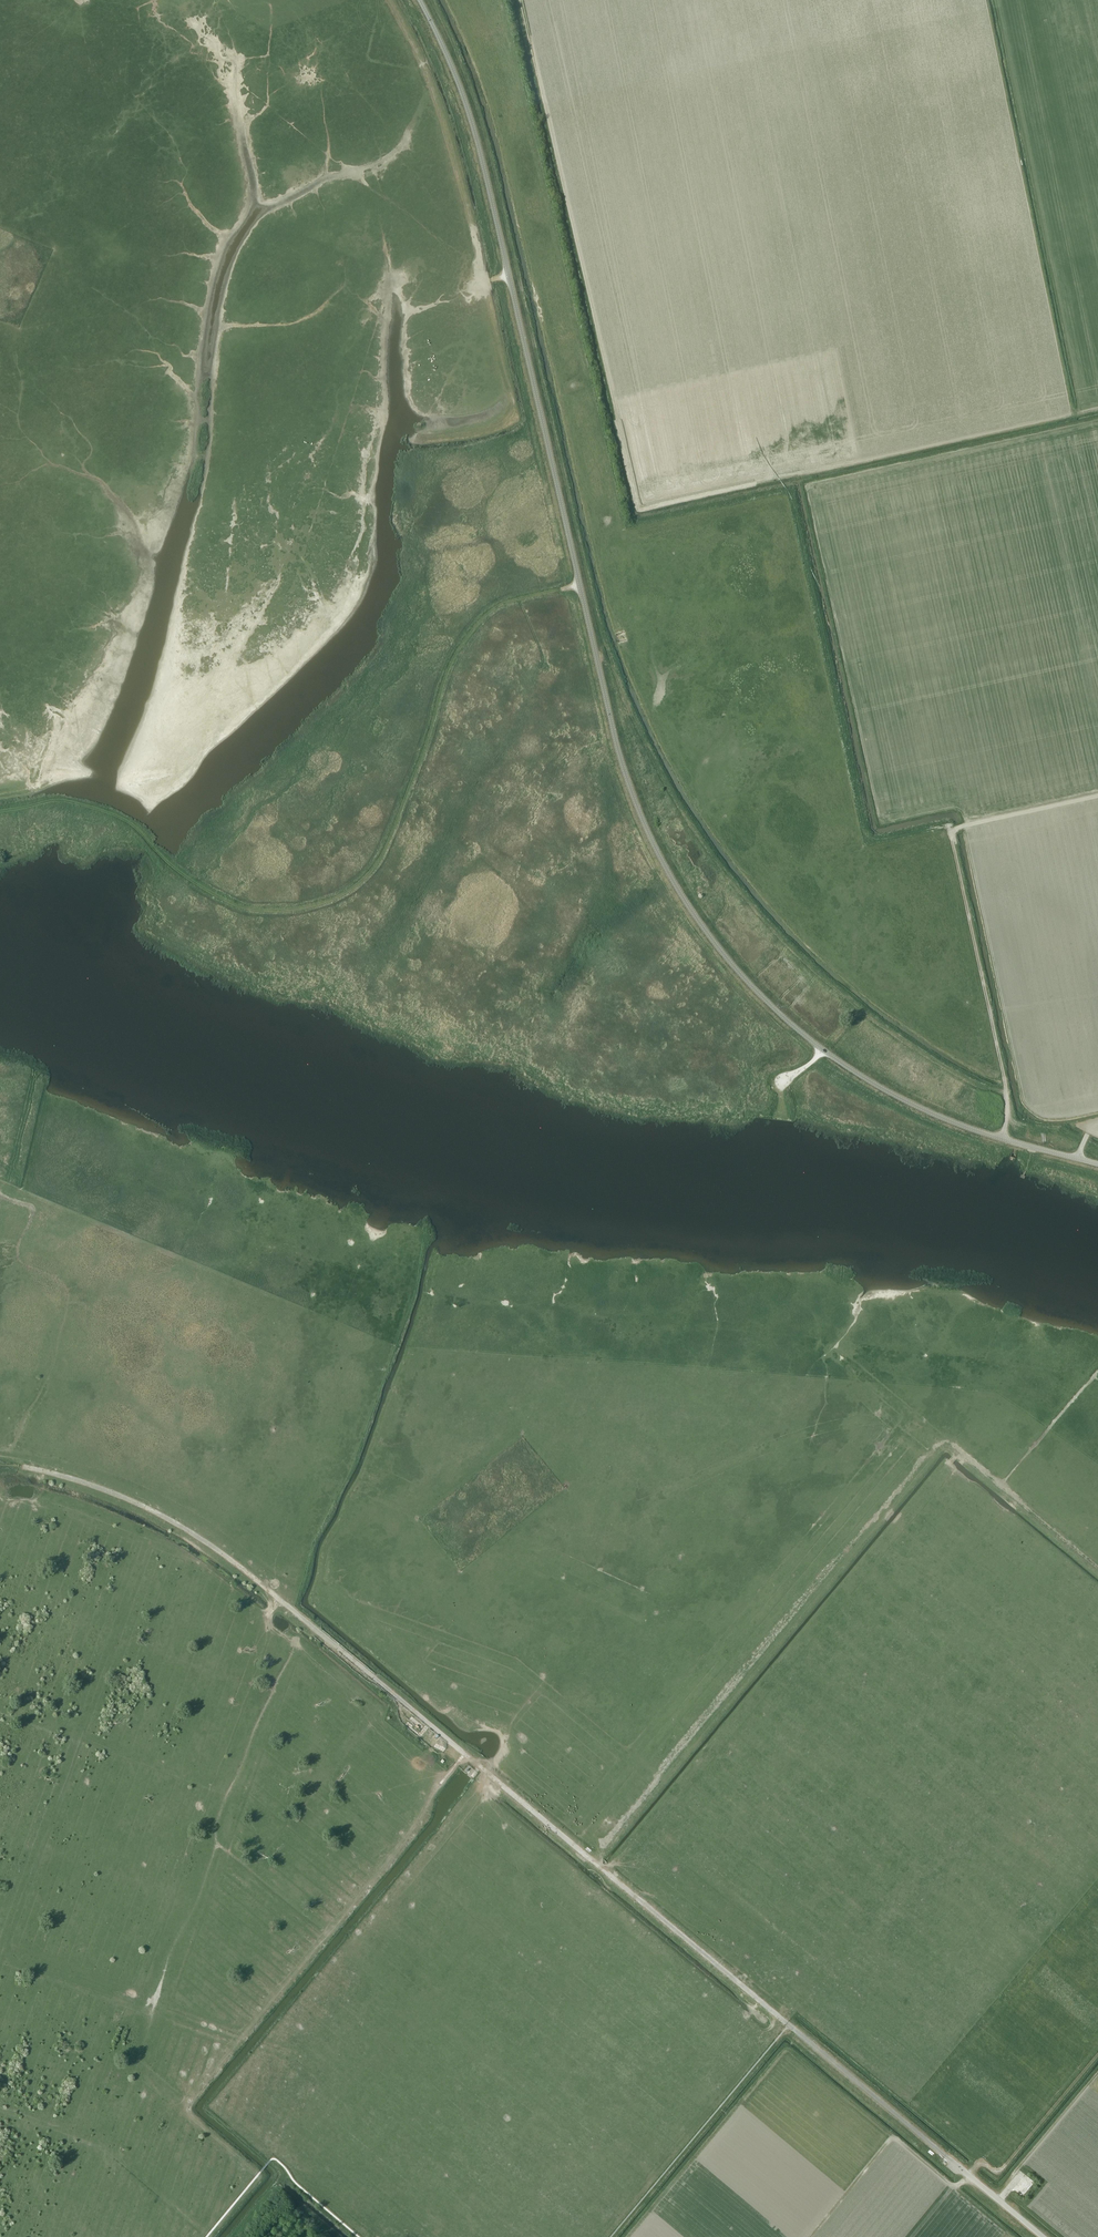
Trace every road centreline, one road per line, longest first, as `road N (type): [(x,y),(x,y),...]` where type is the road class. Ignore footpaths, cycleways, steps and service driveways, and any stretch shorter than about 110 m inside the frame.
road 1 (unclassified): [(1097,1164),(962,1126),(823,1050),(727,957),(673,880),(624,769),(487,192),(462,101),(420,0)]
road 2 (track): [(581,584),(502,604),(470,634),(449,668),(379,860),(339,896),(288,910),(244,908),(186,876),(125,818),(56,799),(0,810)]
road 3 (track): [(258,2175),(187,2104),(386,1866),(465,1754)]
road 4 (track): [(1097,797),(952,834),(1011,1111),(1006,1139)]
road 5 (track): [(967,2173),(979,2164),(1004,2167),(1097,2055)]
road 6 (unclassified): [(1043,2236),(944,2154)]

